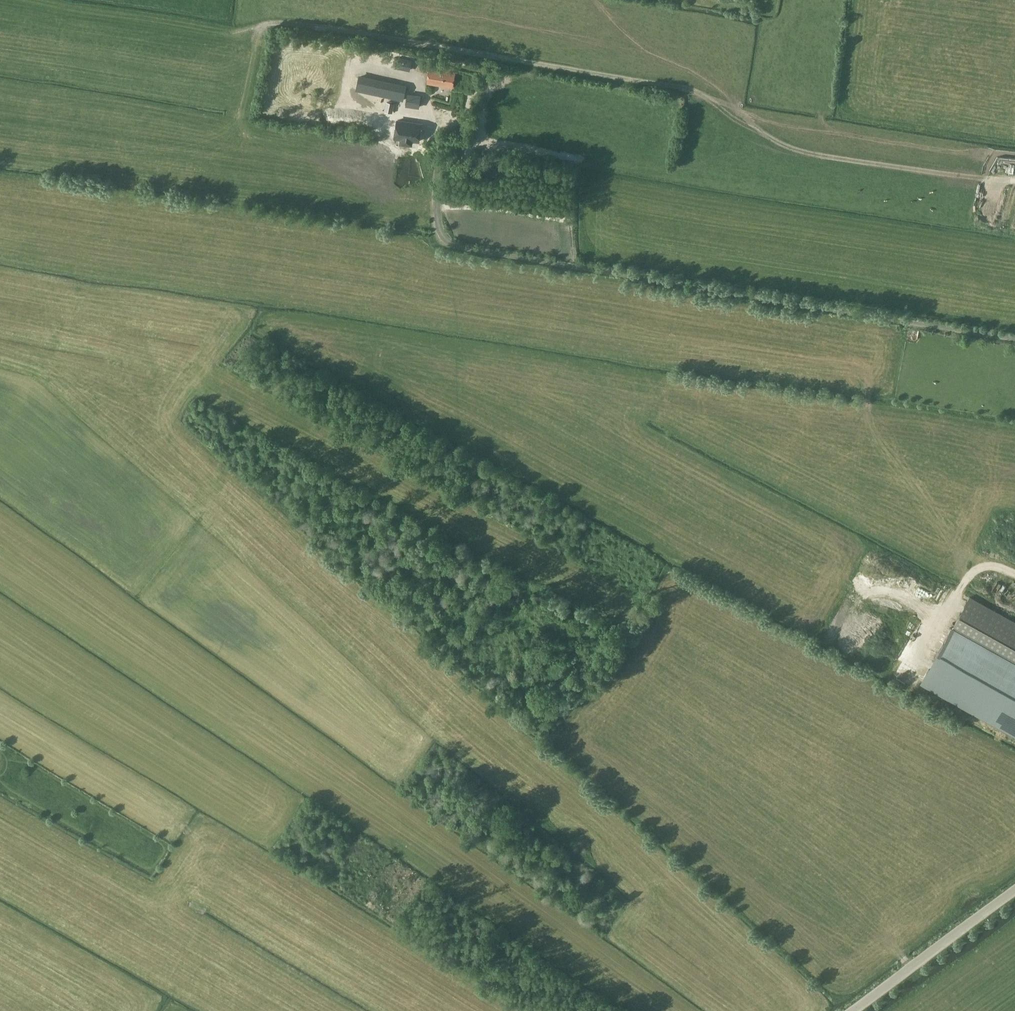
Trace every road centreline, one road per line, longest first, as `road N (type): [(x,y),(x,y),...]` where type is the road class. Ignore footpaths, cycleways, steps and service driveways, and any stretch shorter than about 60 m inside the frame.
road 1 (track): [(1014,185),(822,156),(782,146),(693,90),(483,56)]
road 2 (track): [(232,32),(290,23),(483,56)]
road 3 (unclassified): [(851,1010),(1014,891)]

